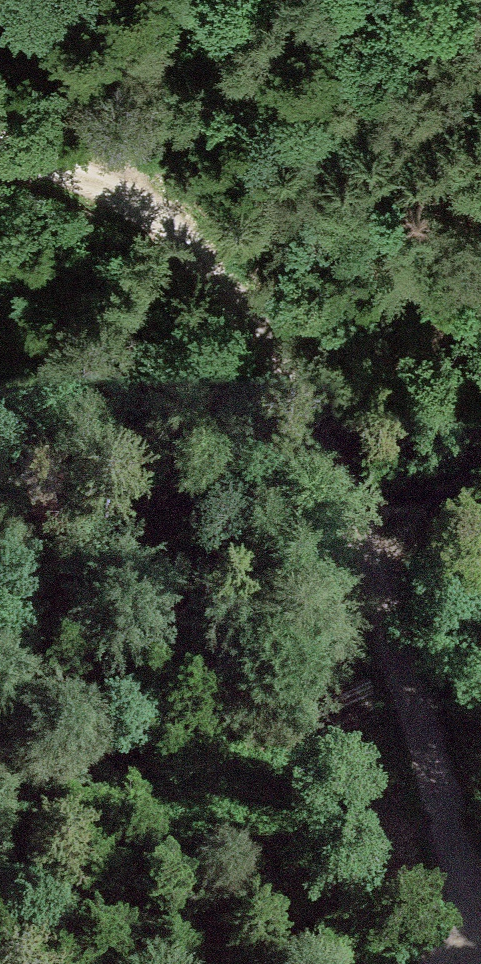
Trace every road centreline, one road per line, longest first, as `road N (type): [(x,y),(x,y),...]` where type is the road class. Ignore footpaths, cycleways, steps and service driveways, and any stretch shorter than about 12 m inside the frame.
road 1 (track): [(480,807),(150,210)]
road 2 (track): [(150,210),(0,175)]
road 3 (track): [(404,668),(480,575)]

